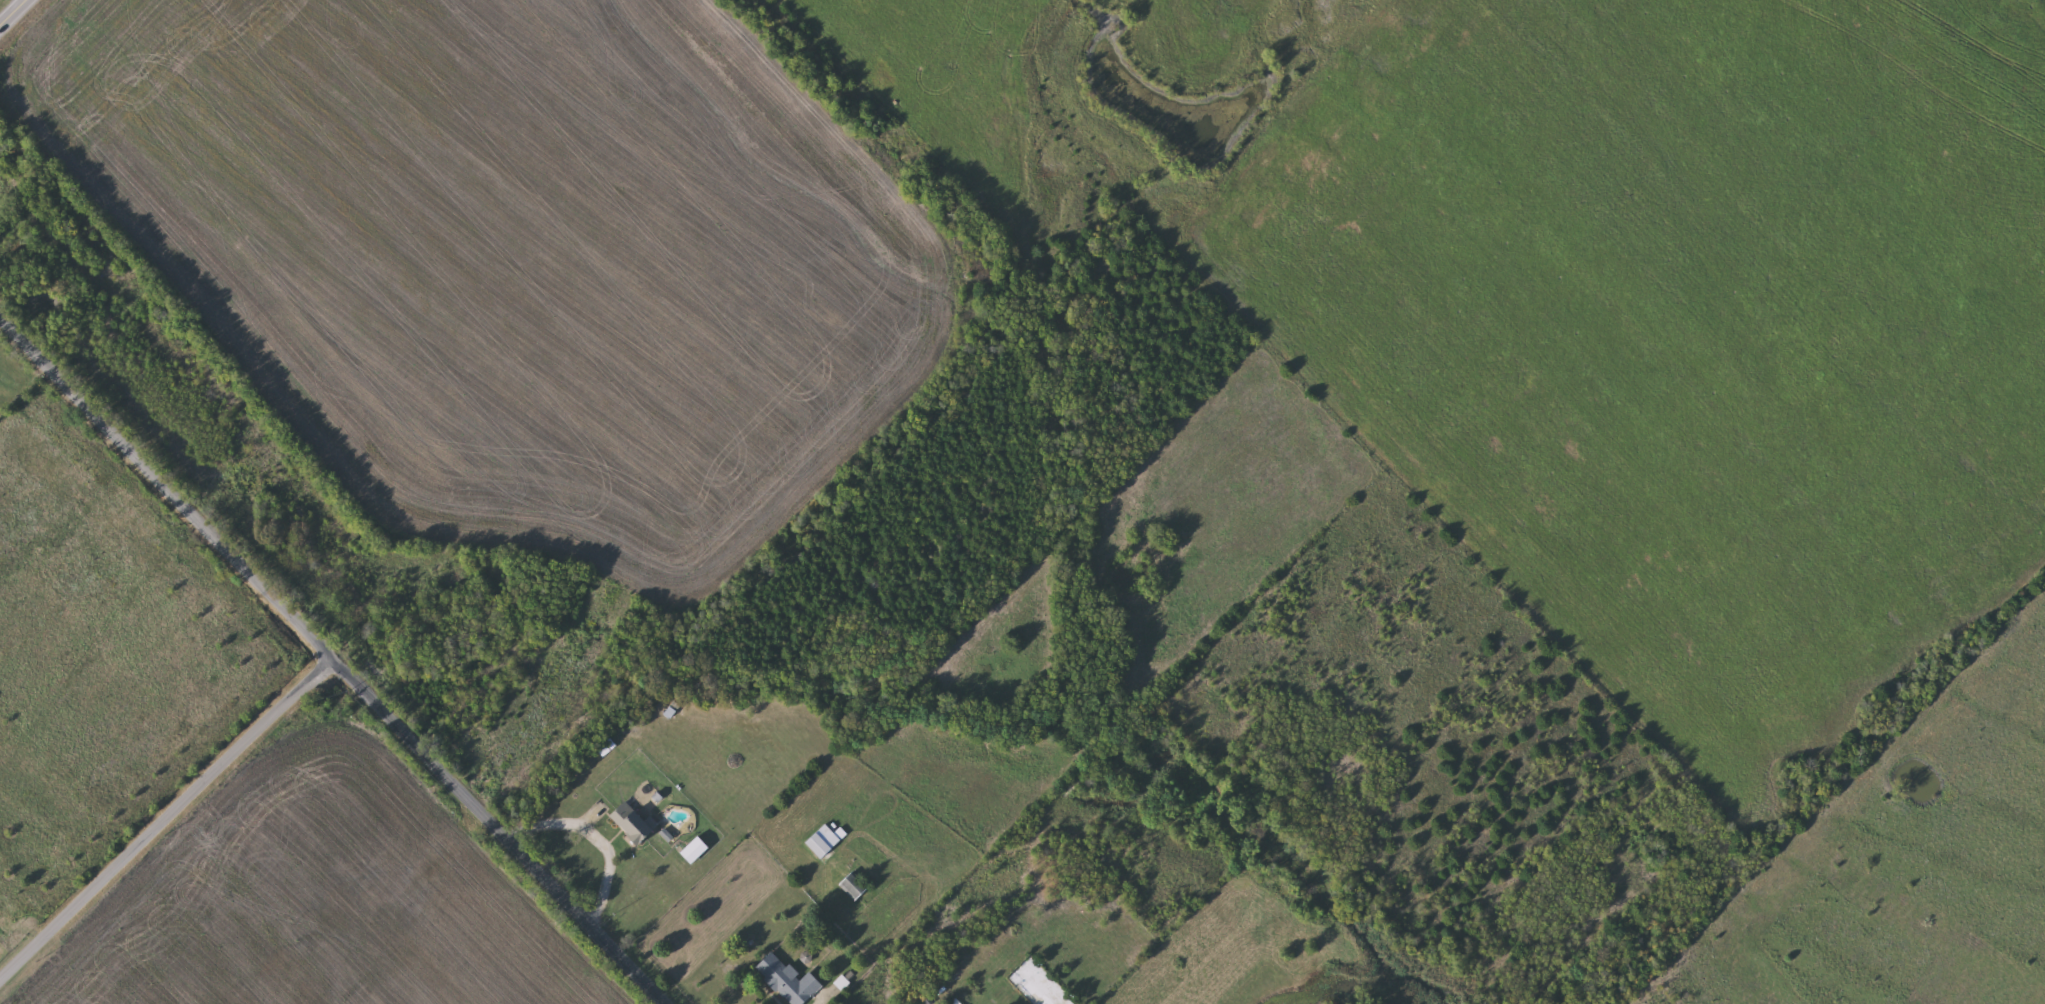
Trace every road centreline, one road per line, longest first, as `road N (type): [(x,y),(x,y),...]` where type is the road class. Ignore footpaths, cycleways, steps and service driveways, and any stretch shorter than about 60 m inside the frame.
road 1 (residential): [(0,313),(669,1003)]
road 2 (residential): [(328,652),(0,974)]

